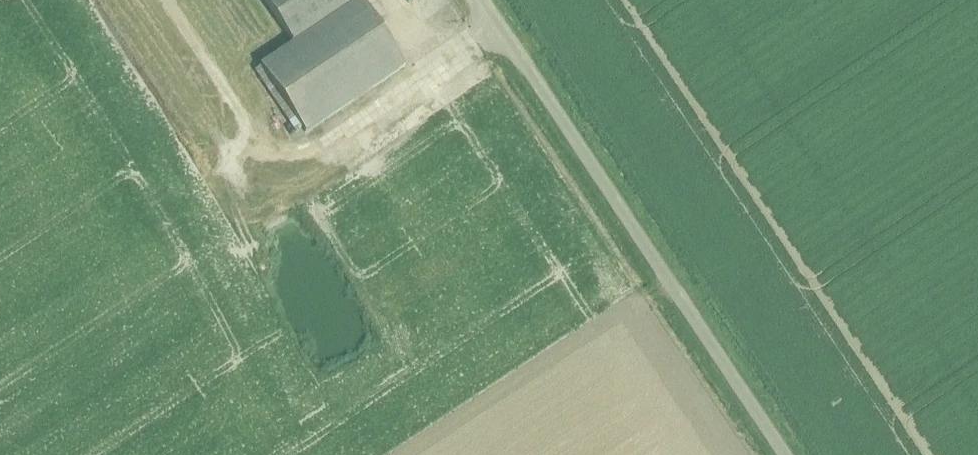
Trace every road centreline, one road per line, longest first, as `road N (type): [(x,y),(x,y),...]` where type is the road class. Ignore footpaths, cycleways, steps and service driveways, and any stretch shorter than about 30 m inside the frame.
road 1 (unclassified): [(789,454),(486,0)]

